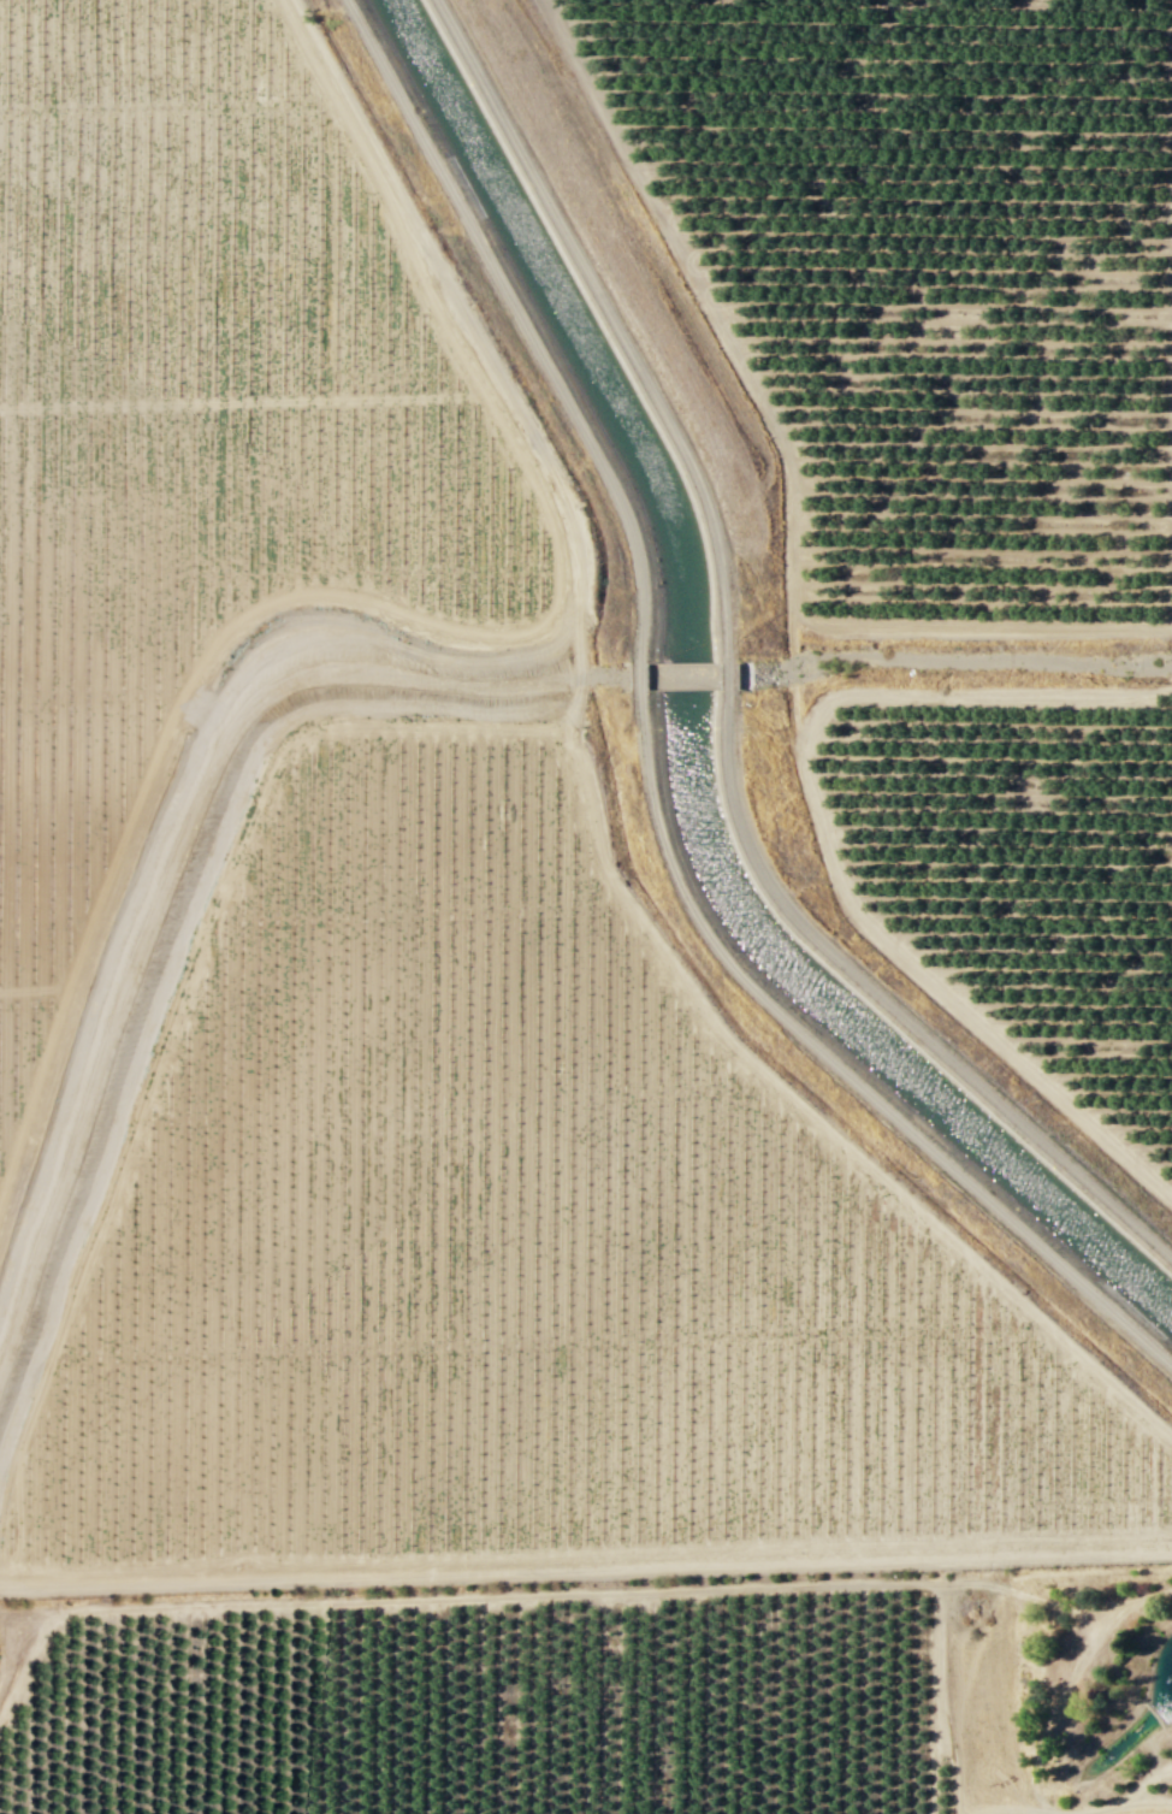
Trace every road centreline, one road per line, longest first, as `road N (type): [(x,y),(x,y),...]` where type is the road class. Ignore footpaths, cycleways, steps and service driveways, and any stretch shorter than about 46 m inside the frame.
road 1 (track): [(287,0),(560,489),(580,543),(576,618),(550,648),(501,660),(431,656),(357,631),(309,626),(254,649),(203,731),(123,914),(0,1281)]
road 2 (track): [(1171,1259),(817,940),(766,882),(741,828),(729,775),(720,567),(699,485),(438,0)]
road 3 (track): [(0,1725),(63,1613),(937,1584),(936,1709),(954,1783),(953,1813)]
road 4 (track): [(1171,1555),(0,1587)]
road 5 (track): [(0,1073),(125,806),(132,0)]
road 6 (track): [(576,618),(569,746),(593,846),(605,881),(712,1039),(1171,1449)]
road 7 (track): [(1171,627),(834,628),(806,619),(789,590),(786,455),(543,0)]
road 8 (track): [(1171,1204),(865,929),(833,875),(803,770),(803,741),(842,696),(1119,697),(1171,687)]
road 9 (track): [(1171,1590),(1109,1621),(1061,1695),(1034,1780),(1055,1813)]
road 10 (track): [(1118,1614),(971,1582),(937,1584)]

